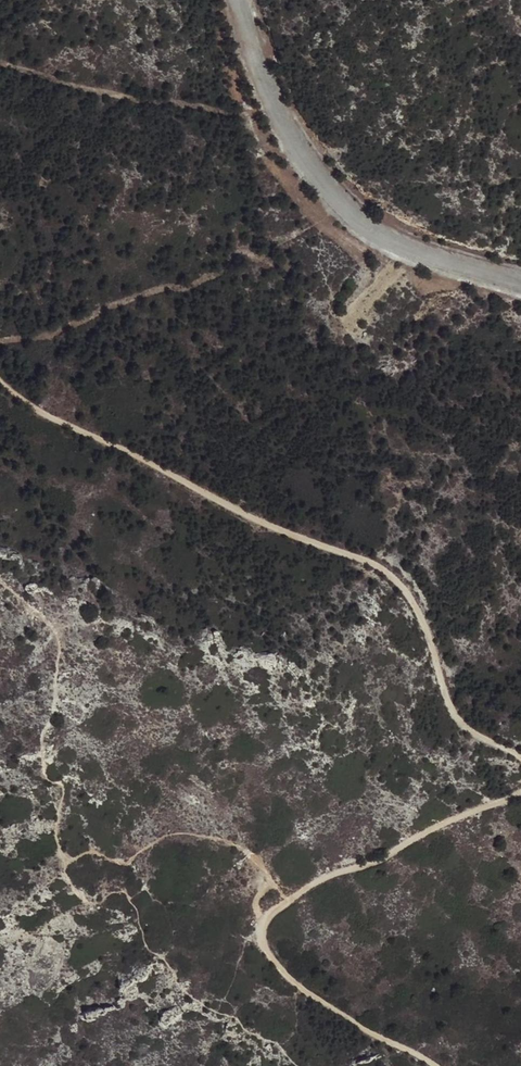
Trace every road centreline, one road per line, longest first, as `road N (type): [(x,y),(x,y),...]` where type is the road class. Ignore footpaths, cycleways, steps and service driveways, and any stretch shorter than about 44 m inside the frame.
road 1 (track): [(0,384),(35,411),(271,530),(389,572),(414,598),(457,714),(520,757)]
road 2 (track): [(520,796),(296,890),(268,909),(258,930),(274,970),(448,1065)]
road 3 (unclassified): [(242,0),(286,128),(343,202),(402,244),(520,279)]

